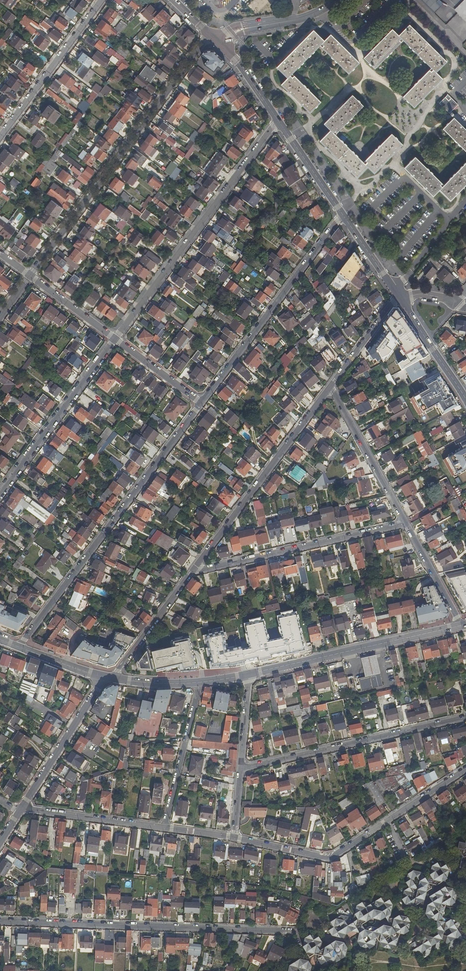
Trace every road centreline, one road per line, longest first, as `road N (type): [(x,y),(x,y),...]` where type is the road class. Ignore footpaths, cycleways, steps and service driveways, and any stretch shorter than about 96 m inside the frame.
road 1 (residential): [(202,403),(22,648)]
road 2 (residential): [(30,276),(211,35)]
road 3 (residential): [(0,921),(291,931)]
road 4 (residential): [(278,121),(115,339)]
road 5 (residential): [(235,839),(331,856),(465,769)]
road 6 (residential): [(330,383),(189,572)]
road 7 (residential): [(202,403),(343,215)]
road 8 (residential): [(240,770),(465,718)]
road 9 (residential): [(189,572),(407,523)]
road 10 (secondary): [(248,675),(460,626)]
road 11 (residential): [(115,339),(0,491)]
road 12 (residential): [(102,0),(0,137)]
road 13 (residential): [(407,523),(330,383)]
road 14 (residential): [(102,676),(23,806)]
road 15 (residential): [(164,827),(198,683)]
road 16 (residential): [(23,806),(164,827)]
road 17 (residential): [(189,572),(113,678)]
road 18 (secondary): [(465,399),(400,296)]

